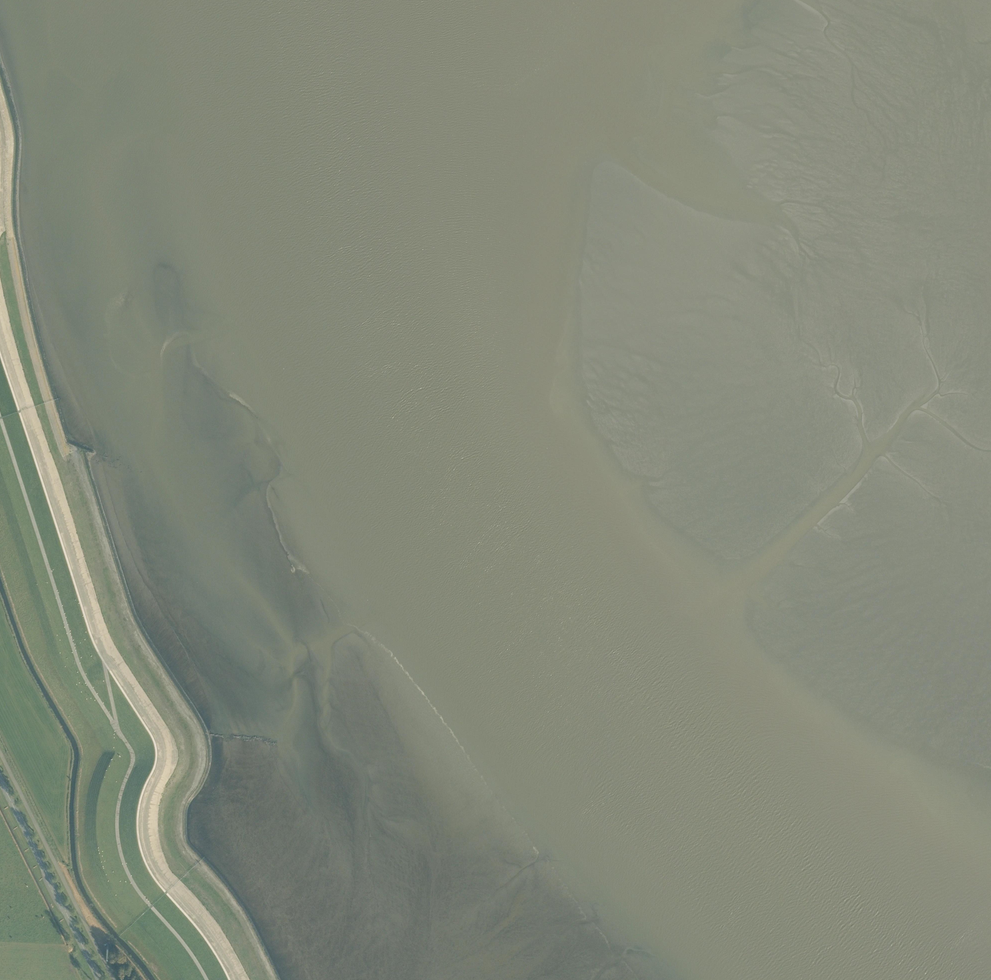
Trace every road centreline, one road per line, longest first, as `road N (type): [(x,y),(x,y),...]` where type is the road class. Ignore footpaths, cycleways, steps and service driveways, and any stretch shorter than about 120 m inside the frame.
road 1 (unclassified): [(114,979),(0,750)]
road 2 (secondary): [(100,979),(0,779)]

